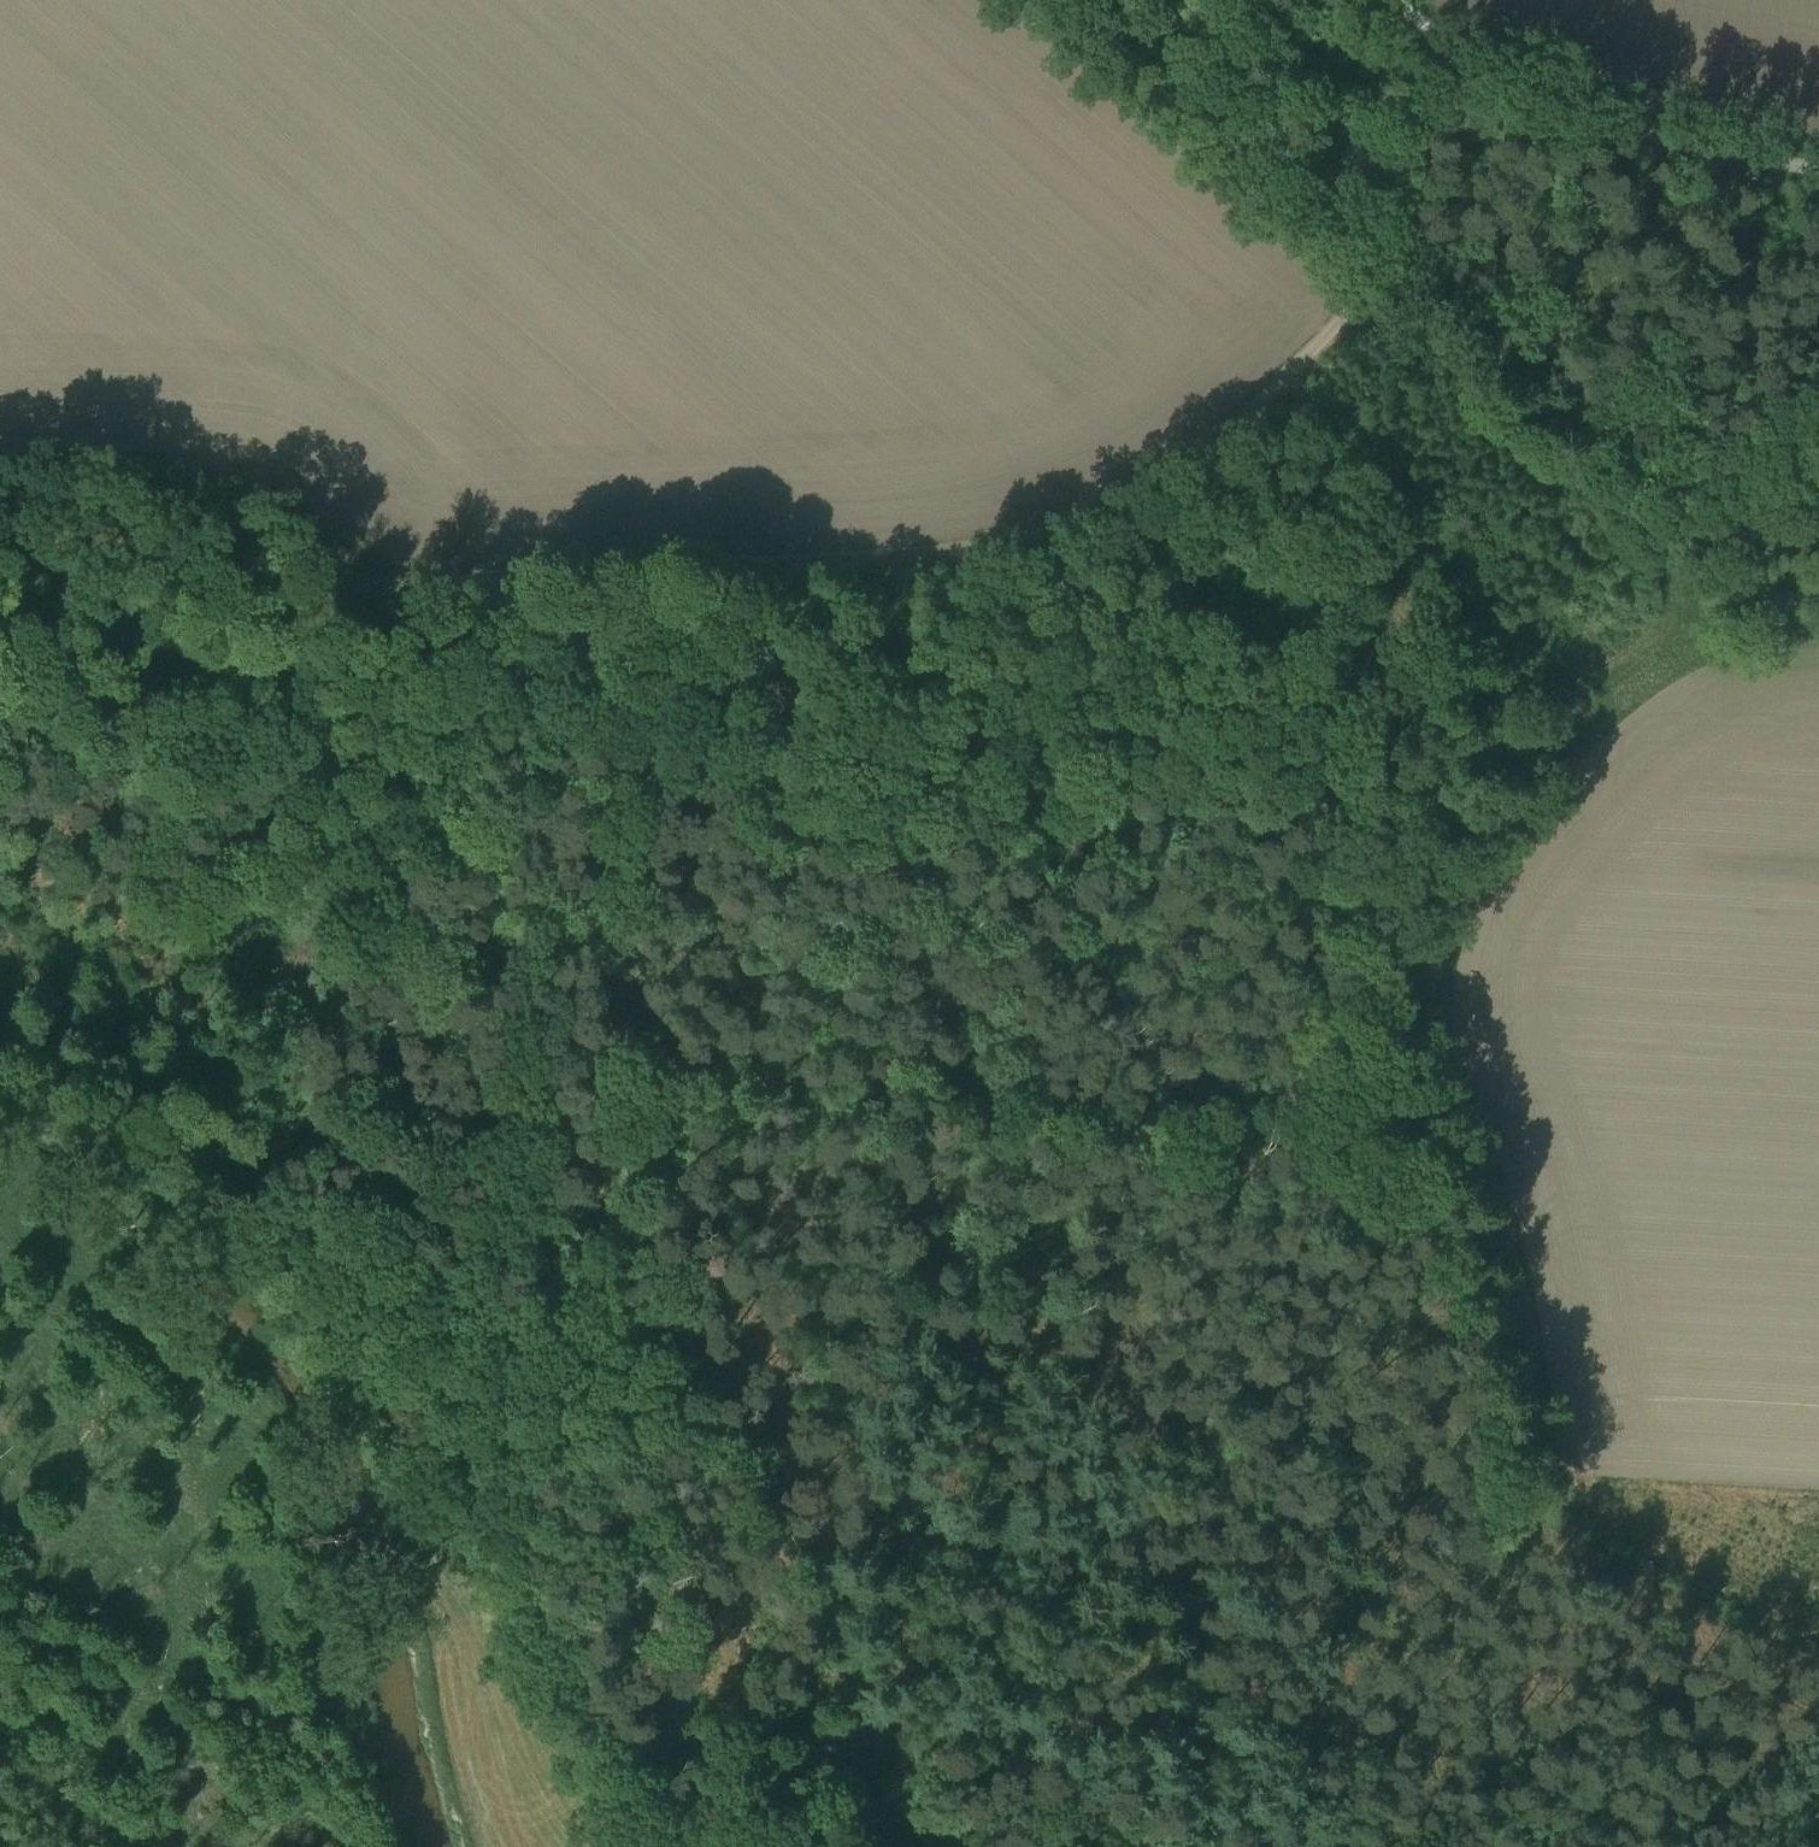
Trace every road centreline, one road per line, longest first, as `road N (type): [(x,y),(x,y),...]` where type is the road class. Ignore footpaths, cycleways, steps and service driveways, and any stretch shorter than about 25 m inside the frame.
road 1 (unclassified): [(1818,172),(1531,115),(1392,0)]
road 2 (track): [(0,515),(96,528),(370,612)]
road 3 (track): [(0,1003),(108,1071)]

